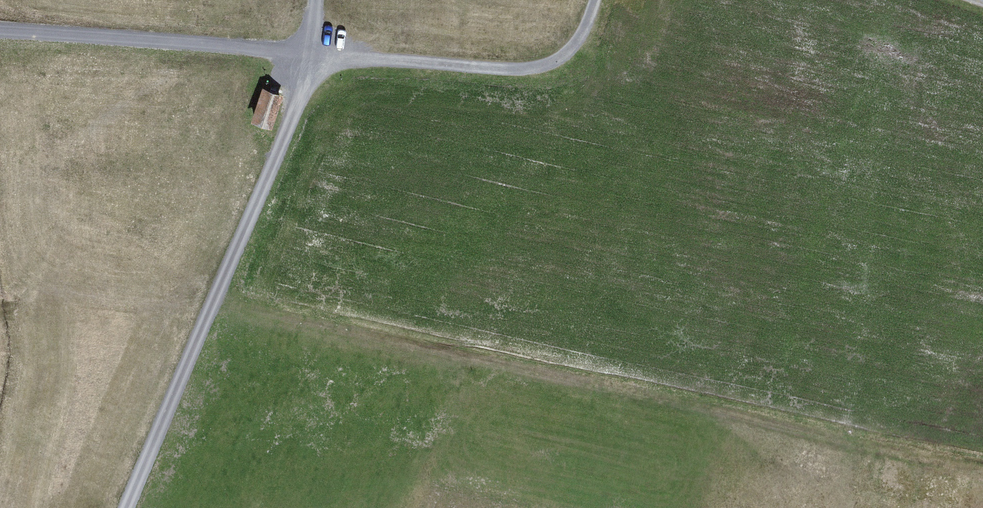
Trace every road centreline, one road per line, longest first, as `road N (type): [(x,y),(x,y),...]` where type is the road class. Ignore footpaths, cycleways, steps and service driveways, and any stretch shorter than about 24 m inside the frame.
road 1 (track): [(220,305),(982,468)]
road 2 (track): [(312,59),(277,170),(134,507)]
road 3 (track): [(0,37),(312,59),(317,0)]
road 4 (track): [(312,59),(548,67),(568,53),(596,0)]

